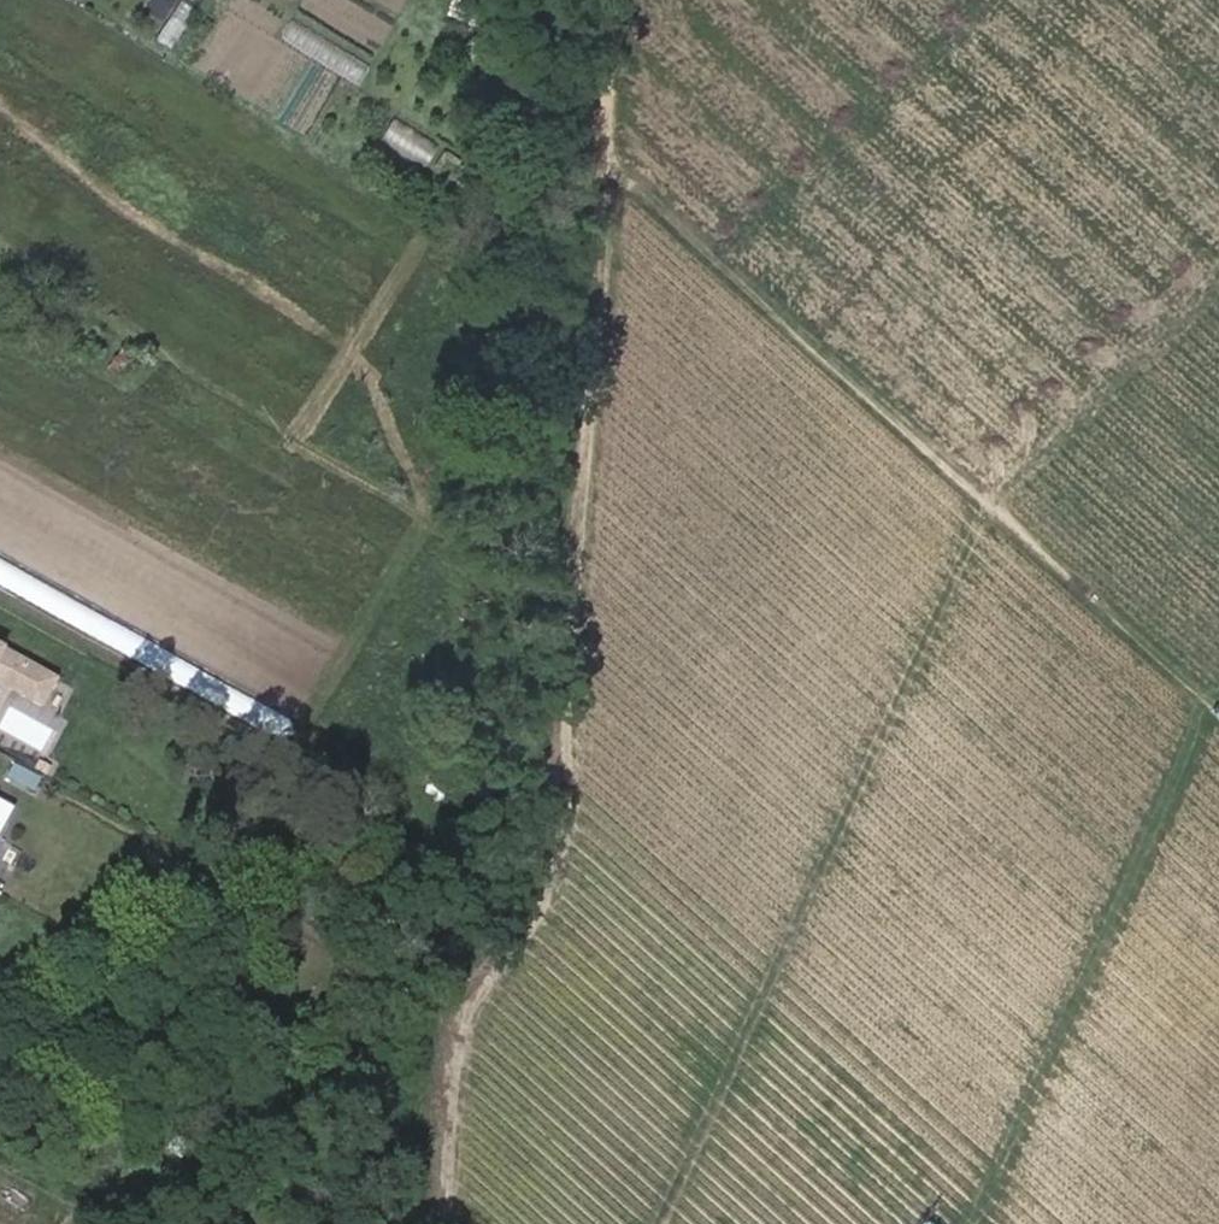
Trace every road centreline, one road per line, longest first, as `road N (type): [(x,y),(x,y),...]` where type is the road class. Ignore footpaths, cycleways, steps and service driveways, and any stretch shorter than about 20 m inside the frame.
road 1 (track): [(1218,714),(710,246)]
road 2 (track): [(710,246),(984,0)]

